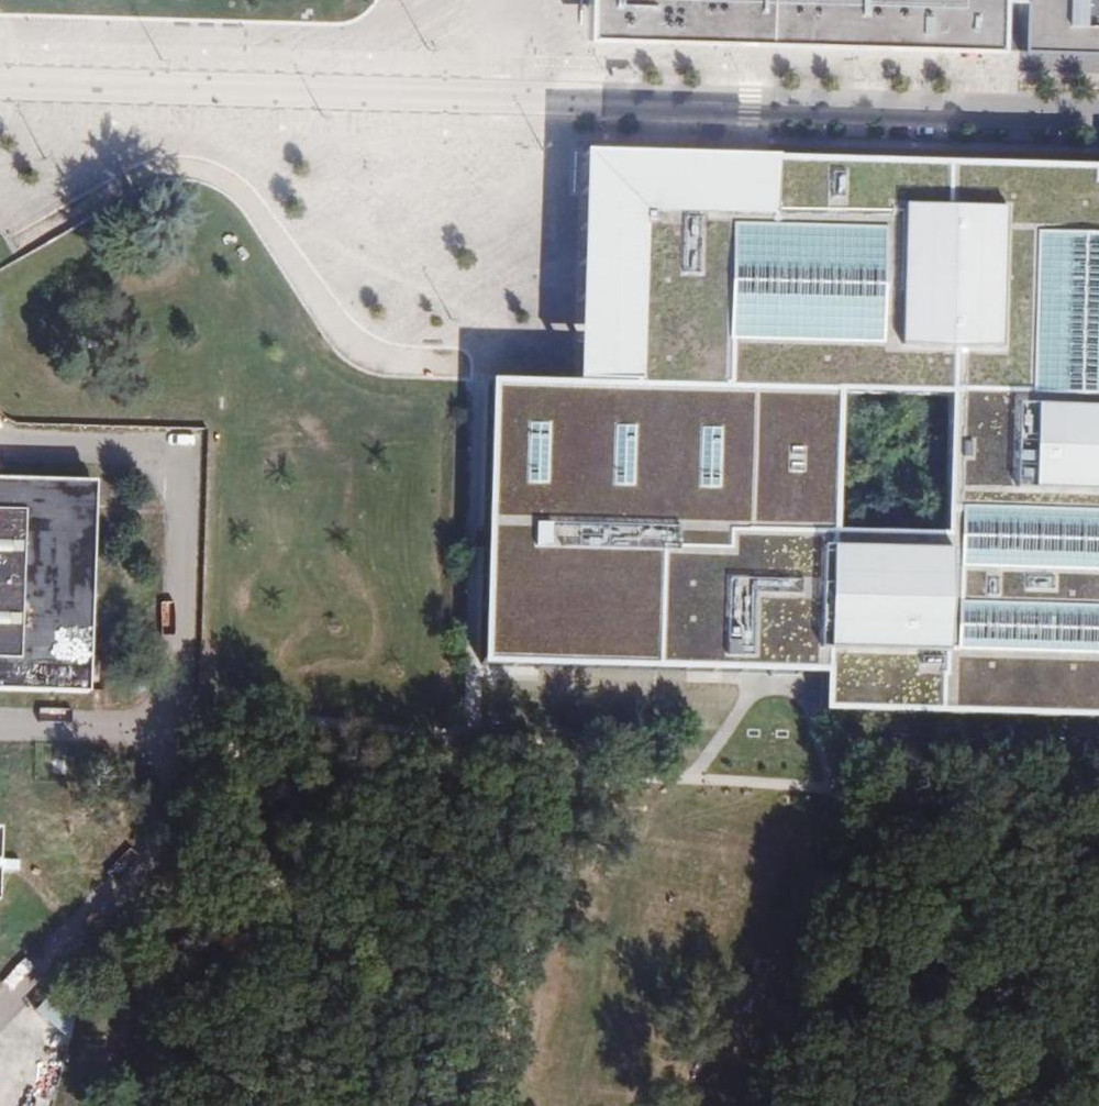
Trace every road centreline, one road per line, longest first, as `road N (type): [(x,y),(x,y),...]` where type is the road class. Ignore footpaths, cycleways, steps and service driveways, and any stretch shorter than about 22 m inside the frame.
road 1 (residential): [(1098,117),(0,82)]

